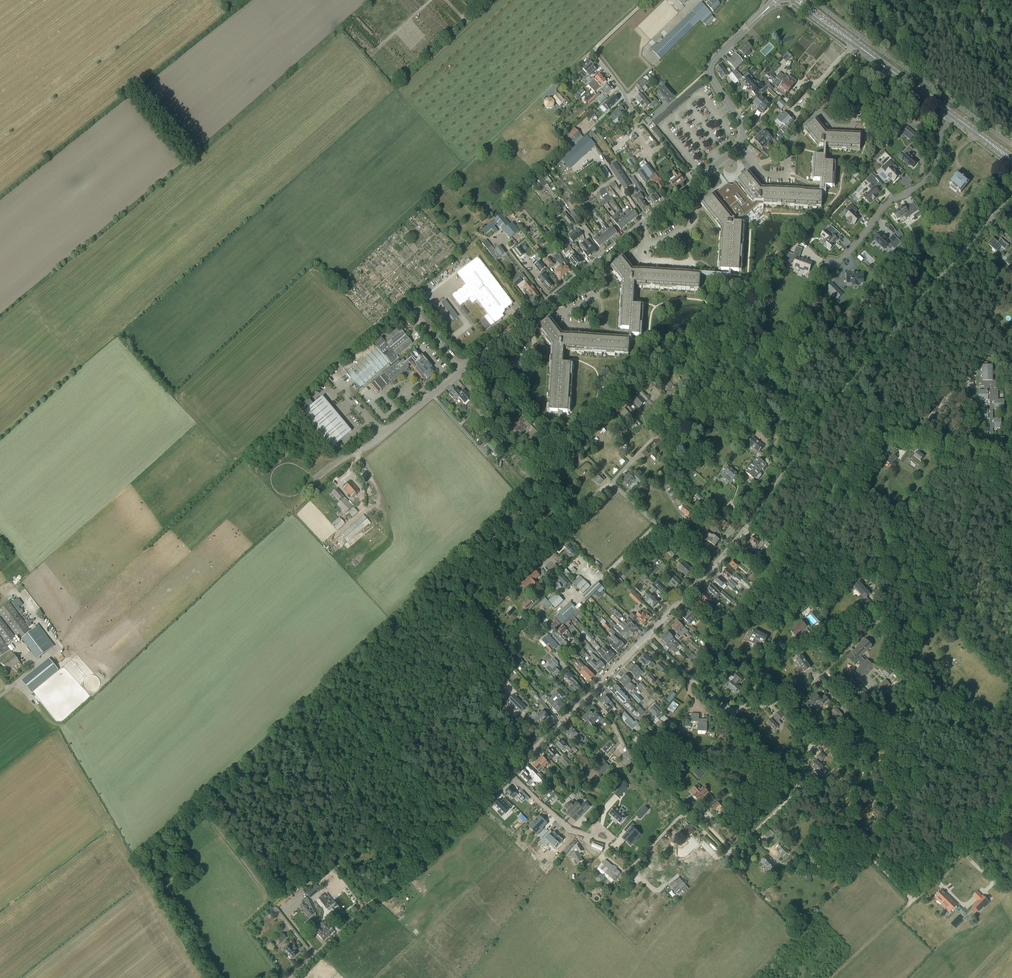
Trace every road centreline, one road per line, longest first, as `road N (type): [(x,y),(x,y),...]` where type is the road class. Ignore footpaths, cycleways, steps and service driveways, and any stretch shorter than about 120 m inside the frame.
road 1 (tertiary): [(644,639),(743,531),(812,426),(1011,194)]
road 2 (tertiary): [(292,977),(644,639)]
road 3 (residential): [(952,115),(926,181),(881,210),(850,251),(827,261)]
road 4 (residential): [(692,184),(741,141),(740,123),(710,68),(747,28)]
road 5 (residential): [(540,309),(692,184)]
road 6 (primary): [(952,115),(796,0)]
road 7 (residential): [(692,184),(594,51)]
road 8 (track): [(913,900),(800,787)]
road 9 (track): [(800,787),(735,852),(692,810)]
road 10 (track): [(1011,805),(913,900)]
road 11 (track): [(1011,108),(955,39),(979,0)]

